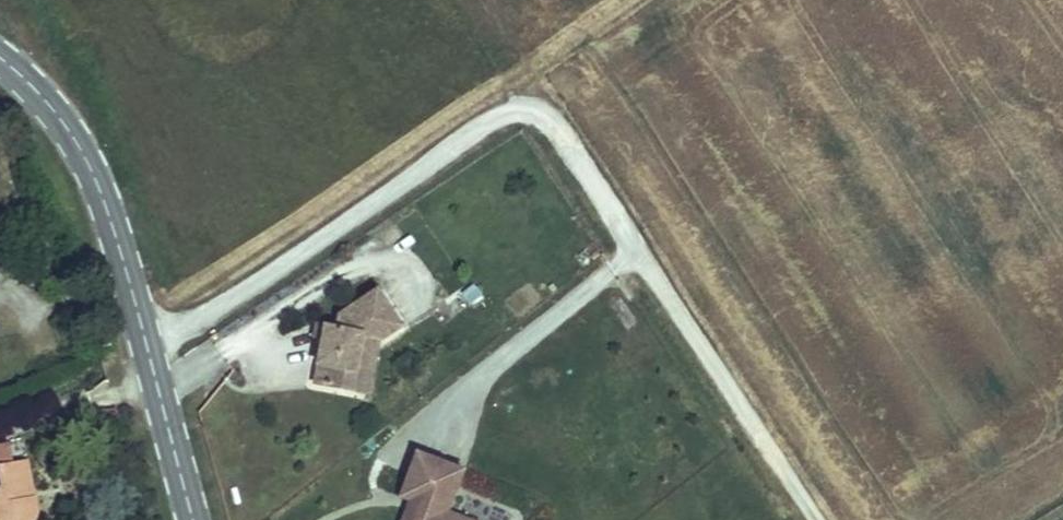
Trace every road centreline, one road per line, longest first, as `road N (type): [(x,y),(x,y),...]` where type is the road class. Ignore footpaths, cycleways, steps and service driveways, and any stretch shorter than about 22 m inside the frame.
road 1 (residential): [(150,350),(521,104),(814,519)]
road 2 (secondary): [(150,350),(82,140),(40,85),(0,50)]
road 3 (secondary): [(194,519),(150,350)]

